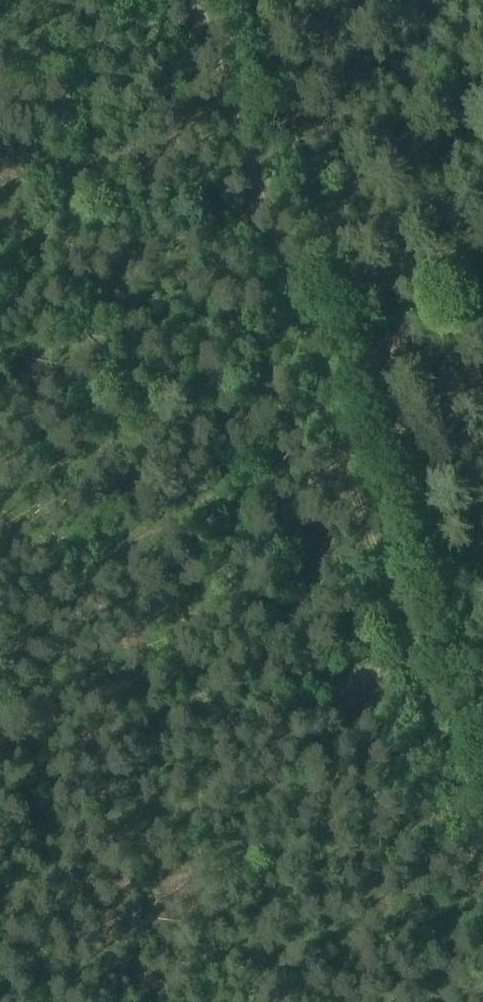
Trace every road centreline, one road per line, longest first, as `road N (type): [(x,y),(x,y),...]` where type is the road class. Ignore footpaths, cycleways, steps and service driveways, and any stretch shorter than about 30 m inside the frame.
road 1 (track): [(482,872),(226,0)]
road 2 (track): [(261,0),(482,684)]

